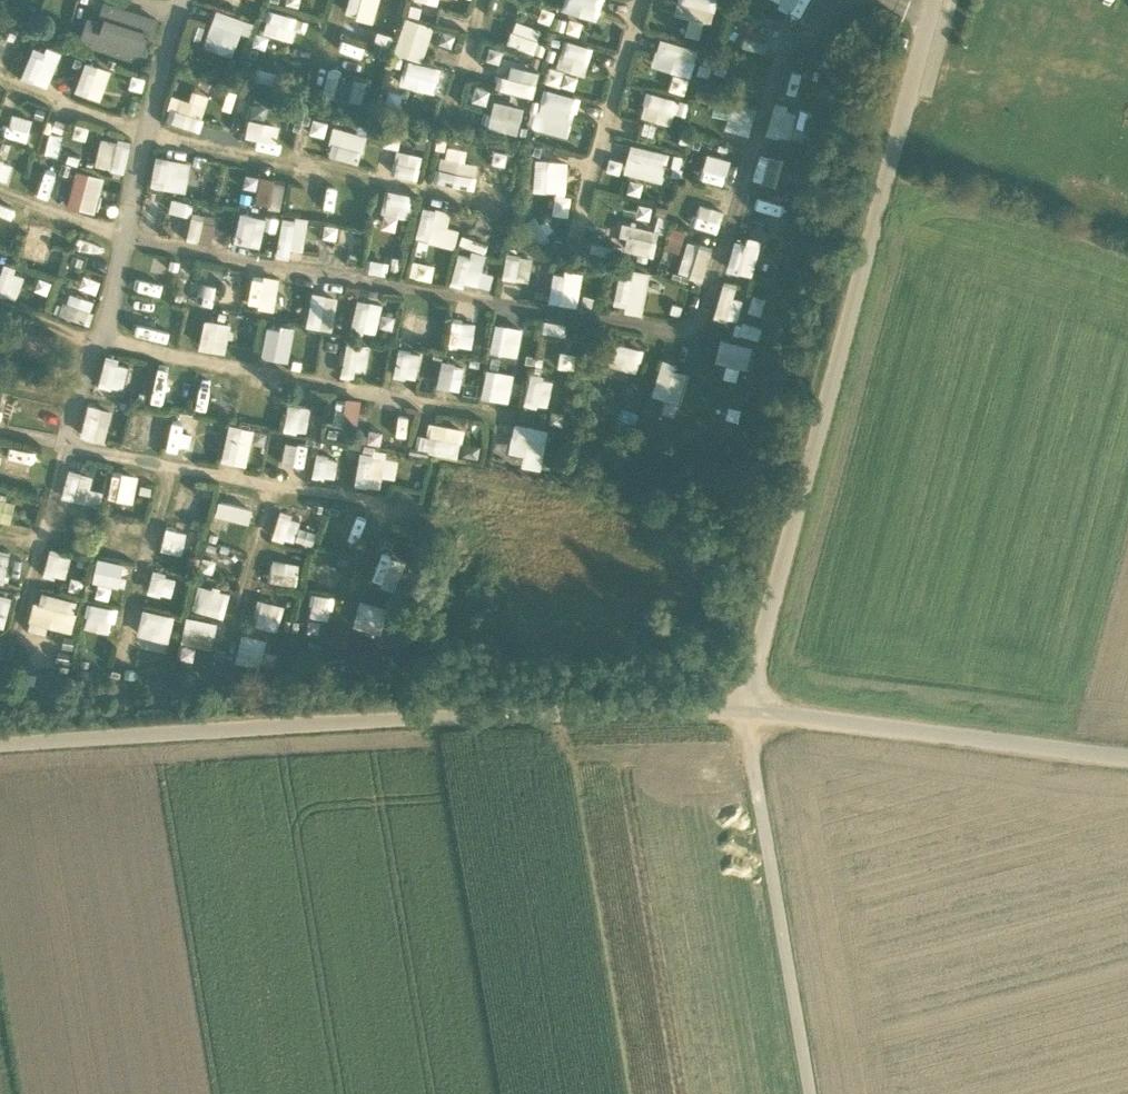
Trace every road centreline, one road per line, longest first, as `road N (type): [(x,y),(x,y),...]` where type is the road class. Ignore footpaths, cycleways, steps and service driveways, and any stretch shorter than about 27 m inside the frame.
road 1 (unclassified): [(742,711),(411,717),(0,742)]
road 2 (unclassified): [(882,179),(742,711)]
road 3 (track): [(810,1093),(742,711)]
road 4 (unclassified): [(1127,754),(742,711)]
road 5 (residential): [(932,0),(882,179)]

